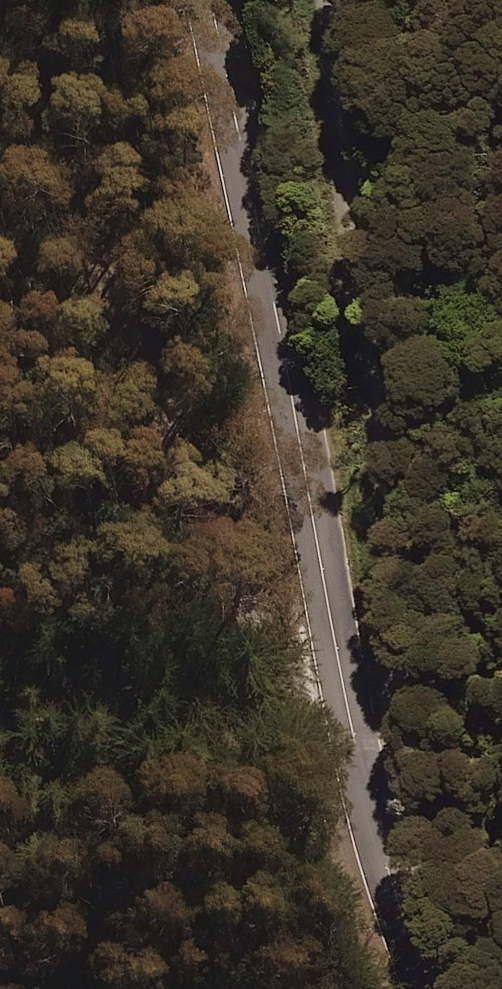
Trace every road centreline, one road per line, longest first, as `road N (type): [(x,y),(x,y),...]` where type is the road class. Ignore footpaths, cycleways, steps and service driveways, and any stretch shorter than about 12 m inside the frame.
road 1 (secondary): [(367,808),(206,0)]
road 2 (tertiary): [(367,808),(389,717),(391,589),(326,0)]
road 3 (secondary): [(425,988),(367,808)]

